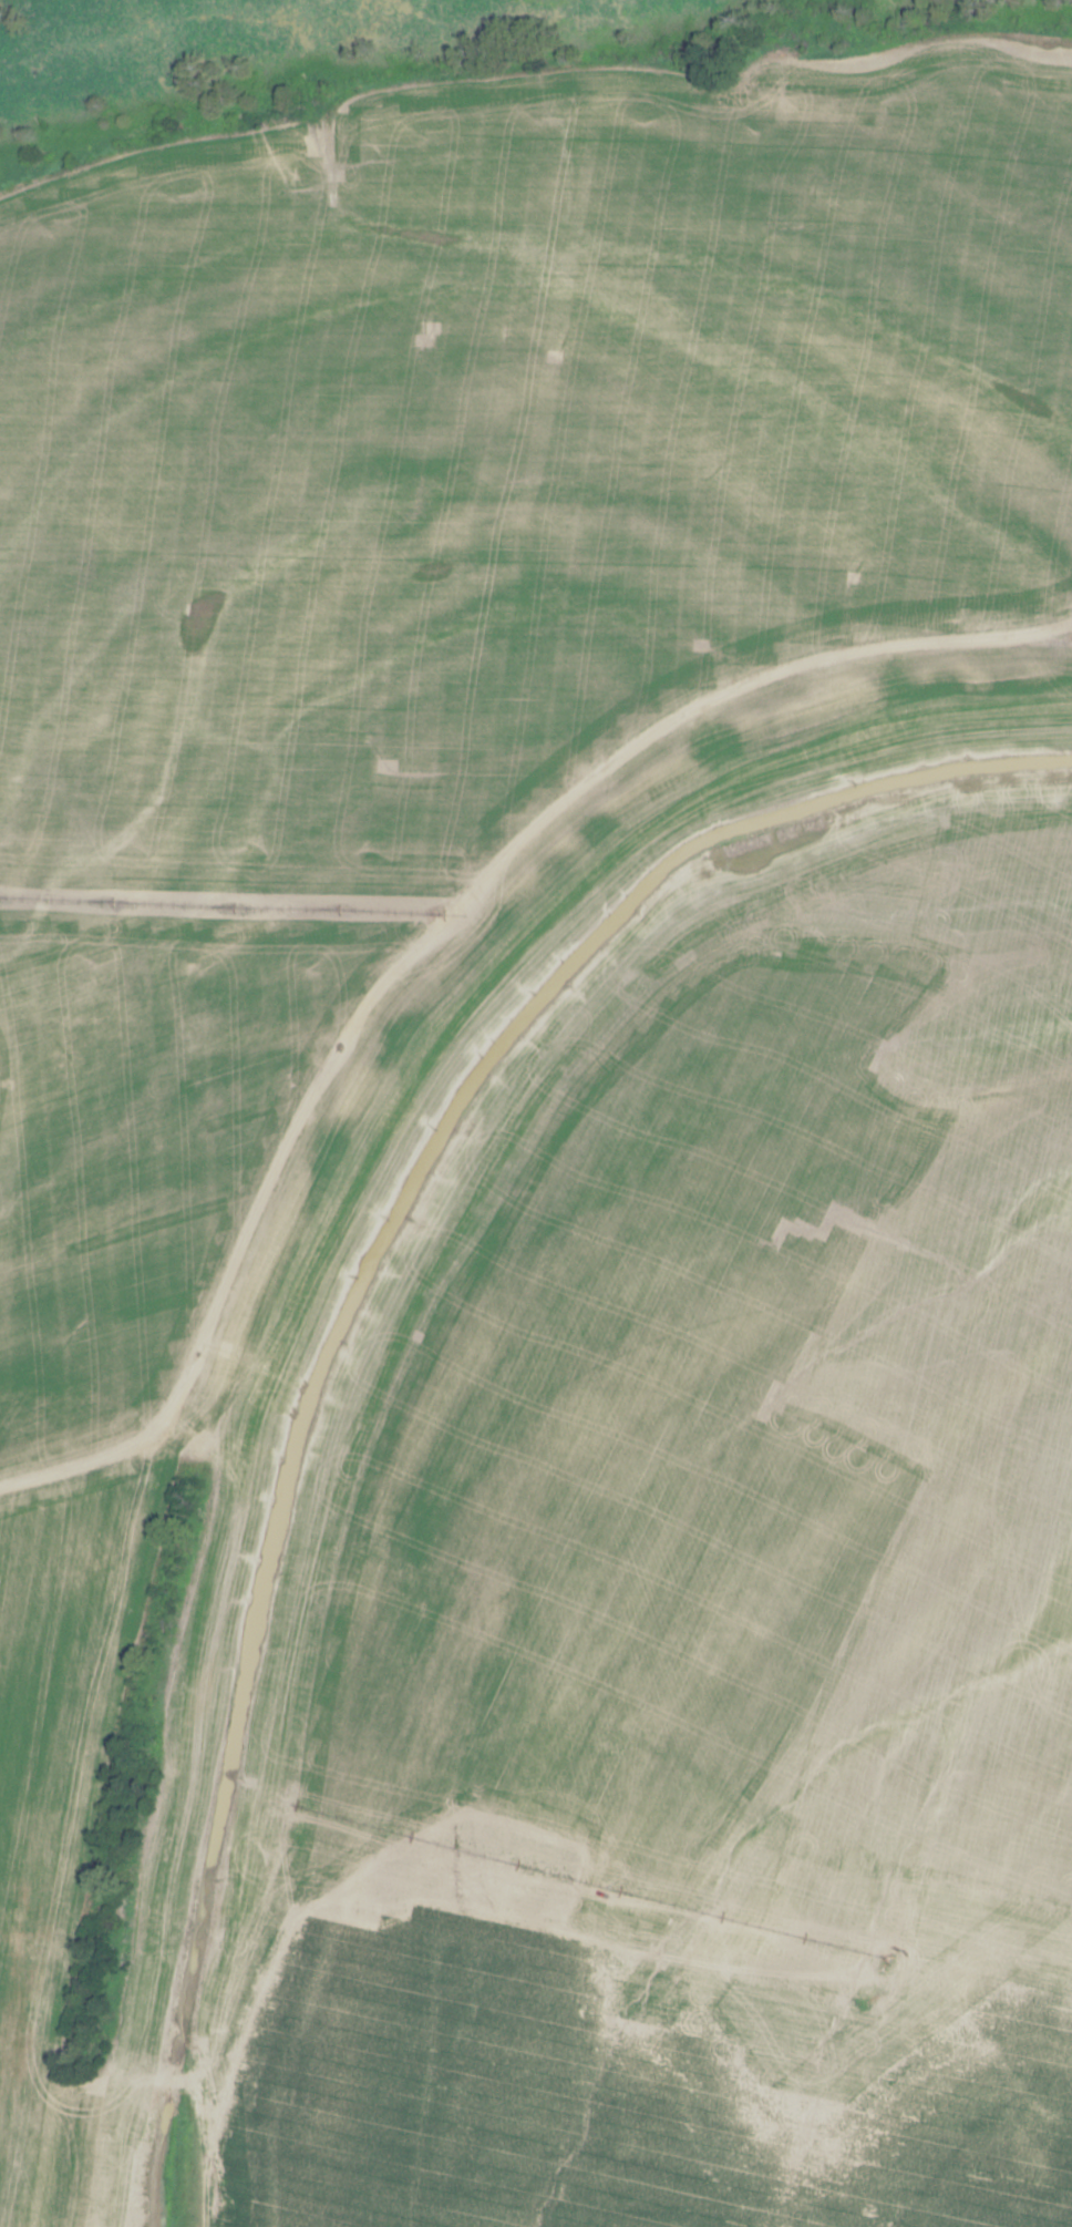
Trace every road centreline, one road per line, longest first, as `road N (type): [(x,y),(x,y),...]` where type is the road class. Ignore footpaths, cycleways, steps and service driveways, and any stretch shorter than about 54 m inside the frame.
road 1 (track): [(0,1489),(110,1460),(148,1437),(192,1364),(317,1080),(418,937),(566,793),(697,701),(844,653),(1047,629),(1071,618)]
road 2 (track): [(24,1971),(33,2066),(5,2226)]

